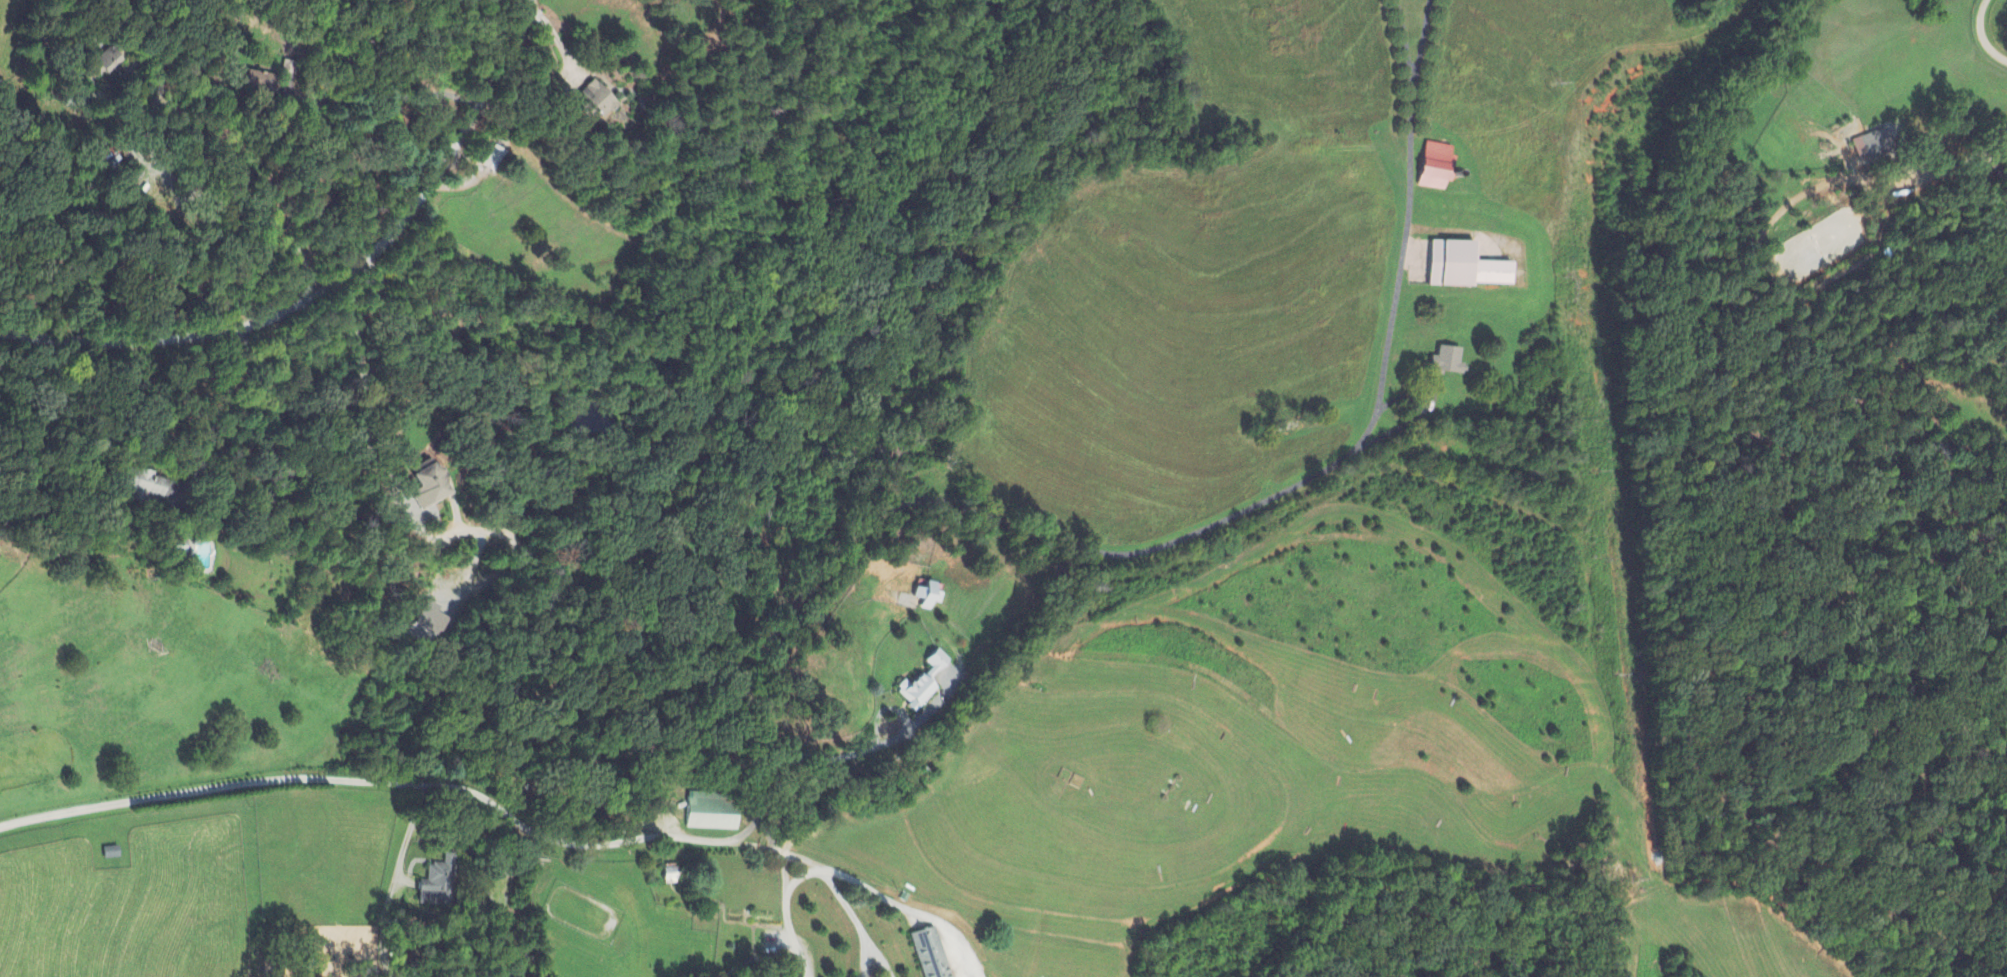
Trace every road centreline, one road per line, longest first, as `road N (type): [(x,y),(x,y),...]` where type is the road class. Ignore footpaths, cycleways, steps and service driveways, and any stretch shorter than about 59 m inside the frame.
road 1 (residential): [(0,831),(38,818),(294,779),(449,786),(497,804),(543,837),(588,848),(653,836),(741,842),(766,804),(770,768),(745,734),(759,658),(840,551),(884,514),(917,503),(951,507),(1099,559),(1134,558),(1238,520),(1337,471),(1366,445),(1391,351),(1412,214),(1414,109),(1436,0)]
road 2 (residential): [(0,336),(175,338),(250,327),(321,293),(372,253),(449,162),(531,0)]

